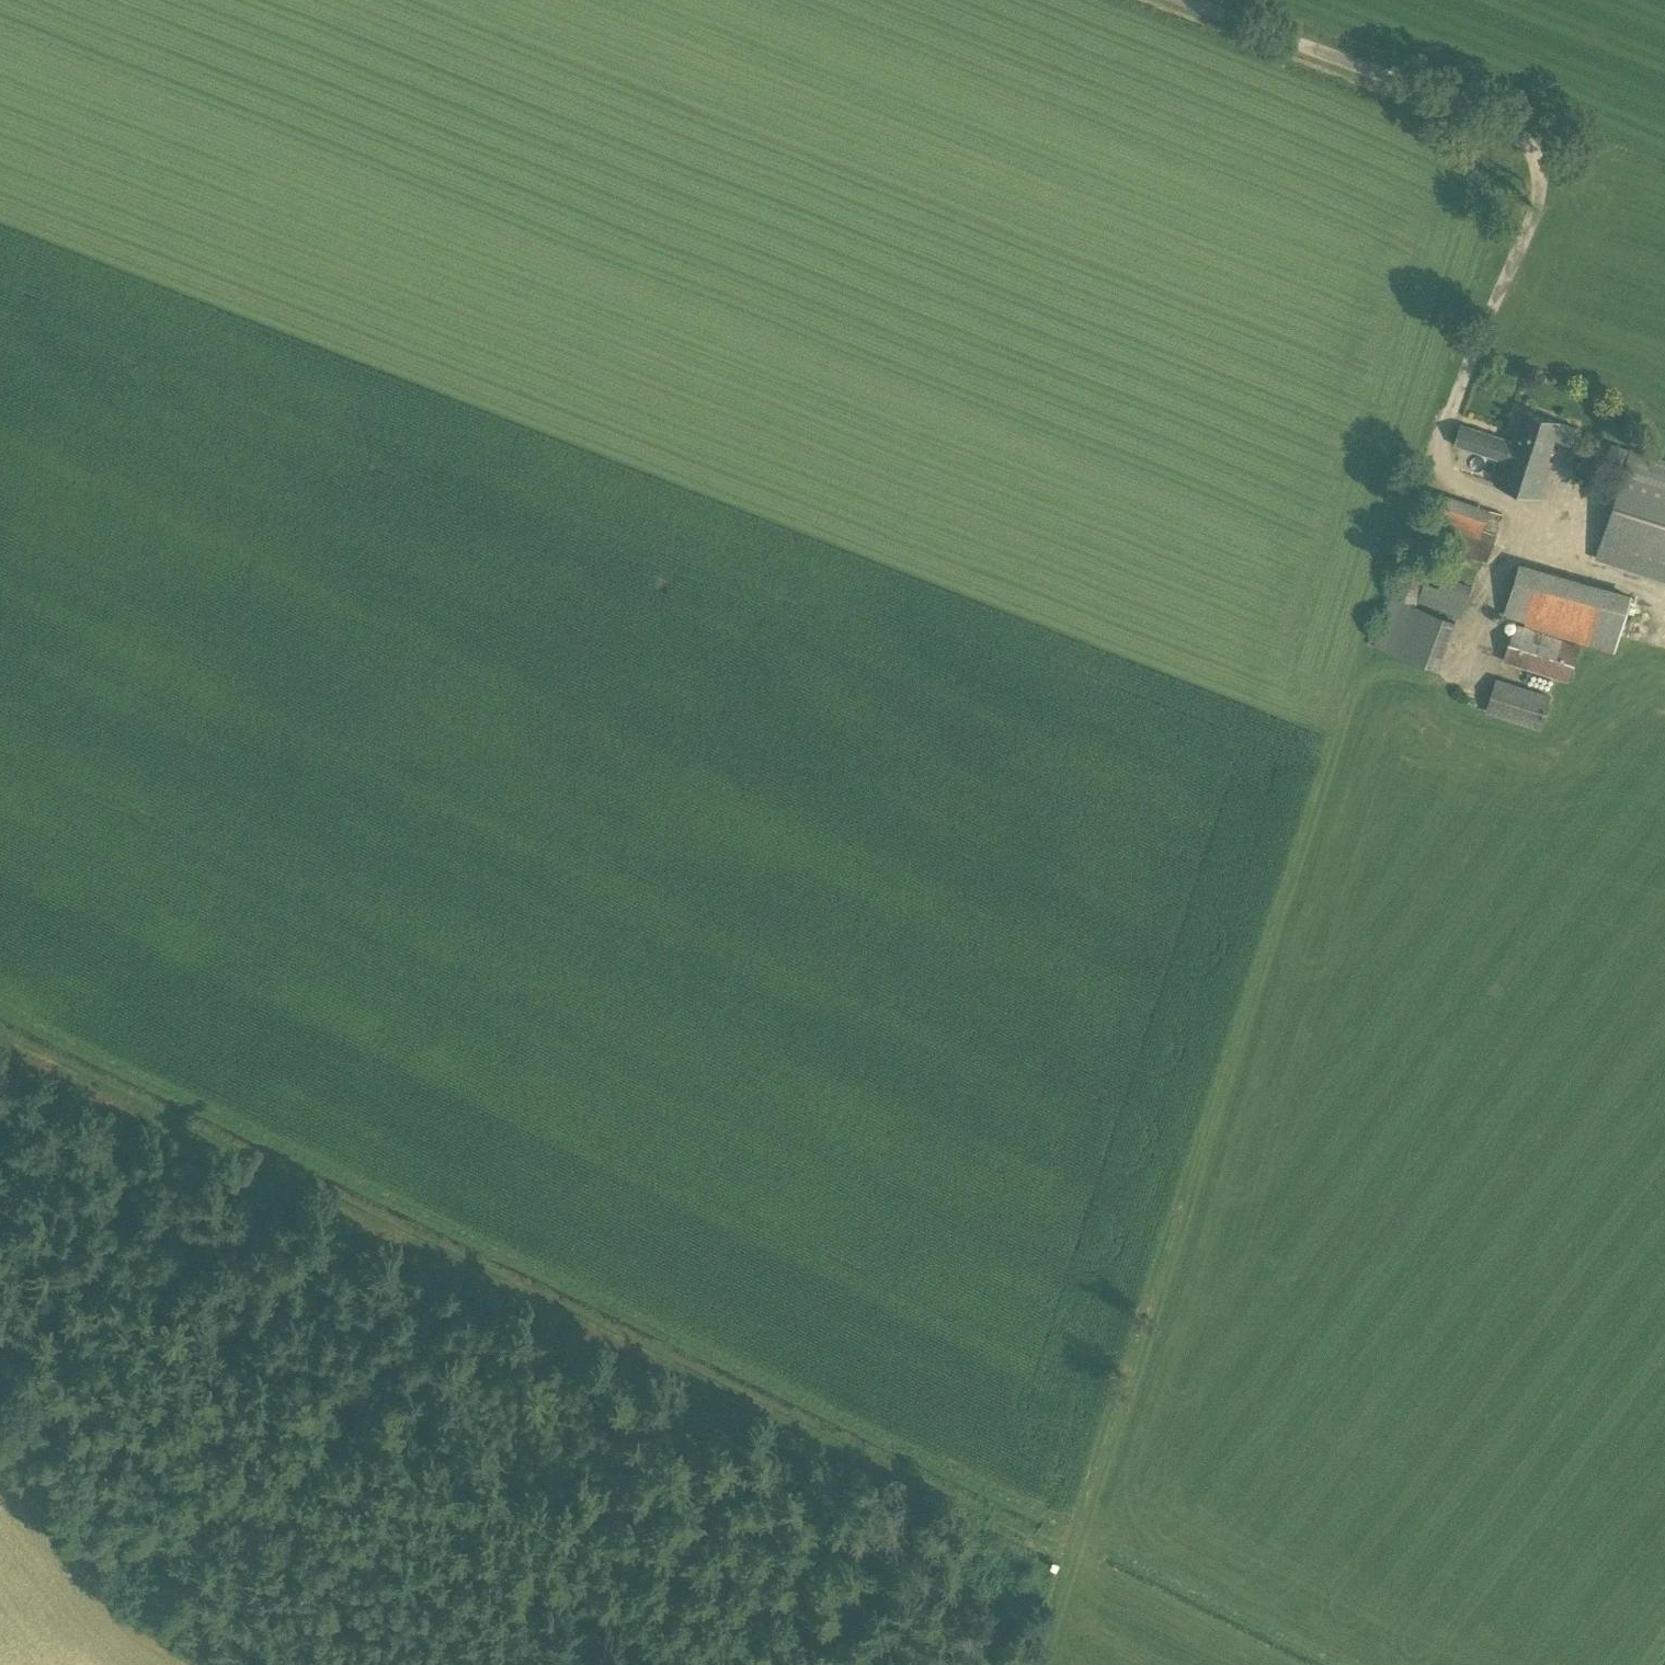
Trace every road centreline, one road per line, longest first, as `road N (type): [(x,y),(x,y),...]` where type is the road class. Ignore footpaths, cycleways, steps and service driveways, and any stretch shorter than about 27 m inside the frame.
road 1 (track): [(1431,461),(1533,217),(1538,177),(1529,145),(1515,129),(1182,0)]
road 2 (track): [(1049,1664),(1089,1538)]

